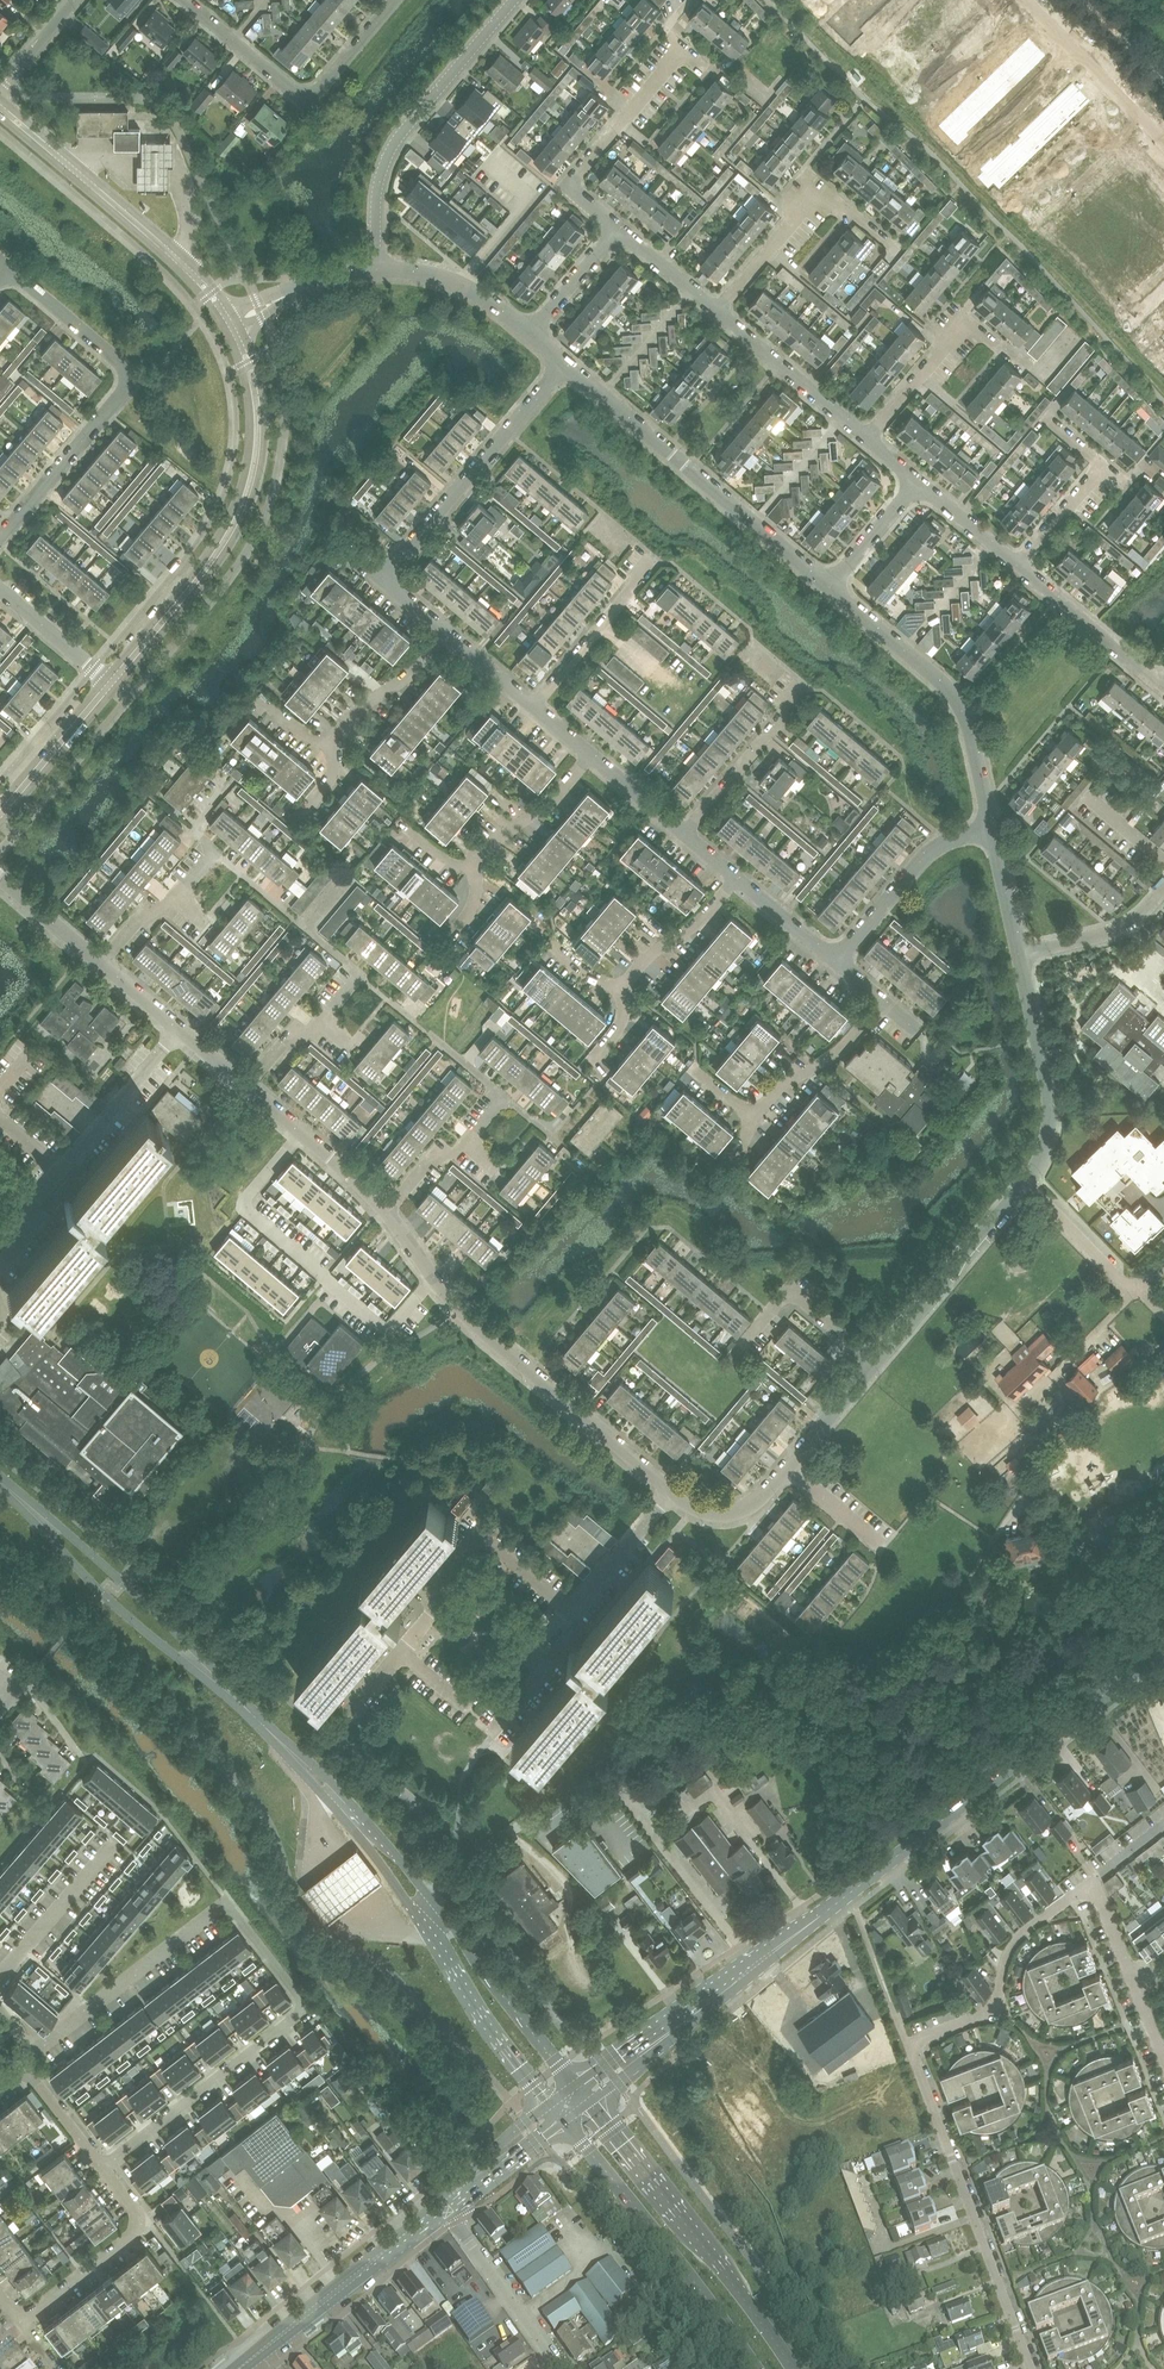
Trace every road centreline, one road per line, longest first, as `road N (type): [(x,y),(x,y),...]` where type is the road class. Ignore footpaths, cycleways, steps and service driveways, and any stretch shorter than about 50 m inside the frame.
road 1 (primary): [(817,1917),(1163,1648)]
road 2 (tertiary): [(111,683),(217,553),(246,496),(257,407),(229,325)]
road 3 (residential): [(101,2167),(308,2007),(227,1902)]
road 4 (residential): [(0,535),(132,379),(8,267)]
road 5 (residential): [(434,1278),(384,1328),(246,1210),(246,1199),(302,1132)]
road 6 (unclassified): [(565,362),(829,587)]
road 7 (residential): [(572,1612),(478,1534),(434,1585),(432,1612),(350,1713)]
road 8 (primary): [(249,1711),(125,1585),(0,1480)]
road 9 (primary): [(0,1483),(100,1592),(249,1711)]
road 10 (primary): [(794,2368),(723,2264),(588,2103)]
road 11 (unclassified): [(673,1492),(477,1325),(434,1278)]
road 12 (tertiary): [(229,325),(185,266),(0,107)]
road 13 (tertiary): [(375,270),(376,198),(389,153),(513,0)]
road 14 (residential): [(1031,2368),(919,2073)]
road 15 (primary): [(563,2121),(683,2268),(754,2368)]
road 16 (unclassified): [(829,587),(956,699),(992,829)]
road 17 (residential): [(870,441),(962,331),(986,332),(1039,374),(1074,332)]
road 18 (residential): [(382,577),(565,362)]
road 19 (unclassified): [(875,1363),(749,1506),(716,1513),(673,1492)]
road 20 (primary): [(425,1909),(353,1817),(249,1711)]
road 21 (residential): [(910,2050),(920,2037),(990,2011),(1010,1941),(1093,1883)]
road 22 (secondary): [(237,2368),(445,2208)]
road 23 (residential): [(716,311),(785,226),(826,196),(899,256)]
road 24 (residential): [(32,2053),(227,1902)]
road 25 (residential): [(619,229),(581,198),(577,177),(688,45)]
road 26 (unclassified): [(1018,953),(1050,1108),(1044,1151),(1027,1183)]
road 27 (unclassified): [(1027,1183),(875,1363)]
road 28 (primary): [(573,2085),(458,1933),(425,1909)]
road 29 (primary): [(425,1909),(488,2027),(547,2104)]
road 30 (residential): [(1017,566),(1103,465),(1043,413)]
road 31 (residential): [(835,960),(928,853),(992,829)]
road 32 (residential): [(804,2117),(802,2142),(825,2210),(847,2236),(874,2307)]
road 33 (residential): [(870,441),(716,311)]
road 34 (residential): [(559,2368),(445,2208)]
road 35 (residential): [(1028,0),(1163,142)]
road 36 (residential): [(684,834),(808,687)]
road 37 (residential): [(534,706),(656,558)]
road 38 (residential): [(875,1363),(788,1290),(740,1347)]
road 39 (residential): [(1161,687),(1017,566)]
road 40 (residential): [(179,1029),(60,1169)]
road 41 (primary): [(721,1980),(573,2085)]
road 42 (primary): [(588,2103),(729,1992)]
road 43 (residential): [(0,1976),(117,1840)]
road 44 (residential): [(755,1115),(782,1086),(837,1052),(882,1001)]
road 45 (unclassified): [(375,270),(458,284),(530,334)]
road 46 (tertiary): [(0,813),(111,683)]
road 47 (residential): [(1018,953),(1113,930),(1163,888)]
road 48 (residential): [(478,869),(497,840),(545,806),(590,755)]
road 49 (residential): [(308,103),(185,0)]
road 50 (residential): [(336,745),(351,716),(412,671),(445,632)]
road 51 (residential): [(627,990),(639,967),(695,925),(736,877)]
road 52 (tertiary): [(229,325),(320,282),(375,270)]
road 53 (residential): [(572,1612),(673,1492)]
road 54 (residential): [(910,2050),(855,1907)]
road 55 (residential): [(20,2321),(138,2224)]
road 56 (residential): [(1027,1183),(1136,1288)]
road 57 (track): [(1021,1506),(1119,1545),(1163,1541)]
road 58 (secondary): [(547,2104),(460,2179),(445,2208)]
road 59 (secondary): [(445,2208),(475,2194),(563,2121)]
road 60 (residential): [(804,2117),(729,1992)]
road 61 (residential): [(493,1730),(534,1682),(543,1647),(572,1612)]
road 62 (residential): [(111,683),(0,591)]
road 63 (residential): [(619,229),(530,334)]
road 64 (residential): [(829,587),(919,483)]
road 65 (residential): [(308,103),(395,0)]
road 66 (unclassified): [(101,963),(0,878)]
road 67 (residential): [(101,2167),(20,2063)]
road 68 (residential): [(835,960),(736,877)]
road 69 (residential): [(1017,566),(919,483)]
road 70 (residential): [(716,311),(619,229)]
road 71 (unclassified): [(992,829),(1018,953)]
road 72 (residential): [(919,2073),(804,2117)]
road 73 (residential): [(684,834),(590,755)]

